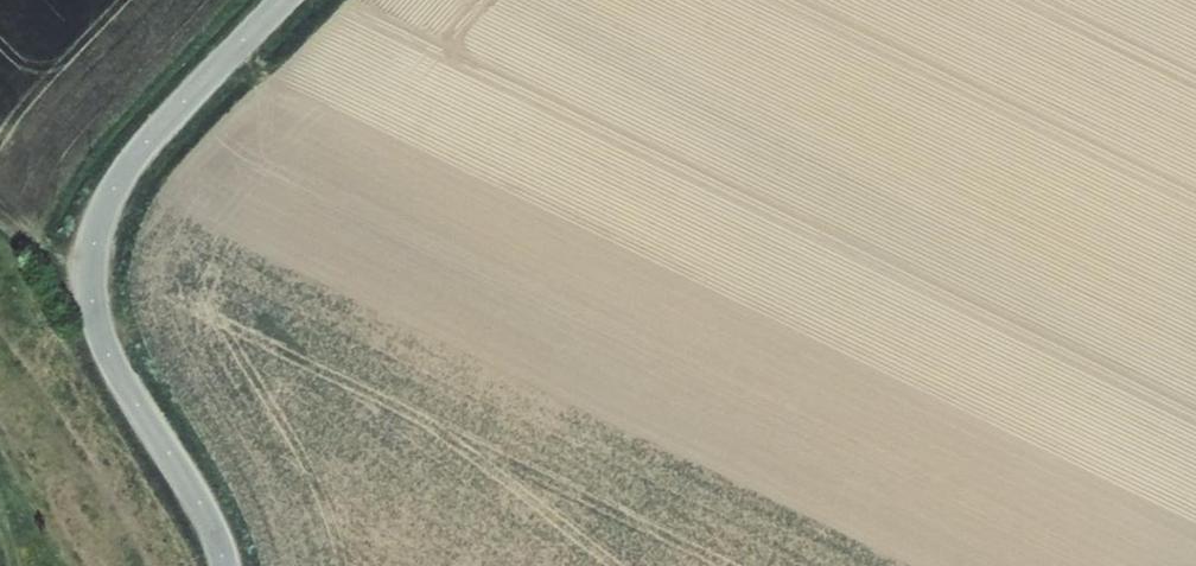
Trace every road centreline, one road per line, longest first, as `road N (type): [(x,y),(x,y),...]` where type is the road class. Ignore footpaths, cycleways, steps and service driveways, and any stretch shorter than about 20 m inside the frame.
road 1 (tertiary): [(226,565),(210,518),(107,346),(92,264),(100,220),(121,177),(286,0)]

